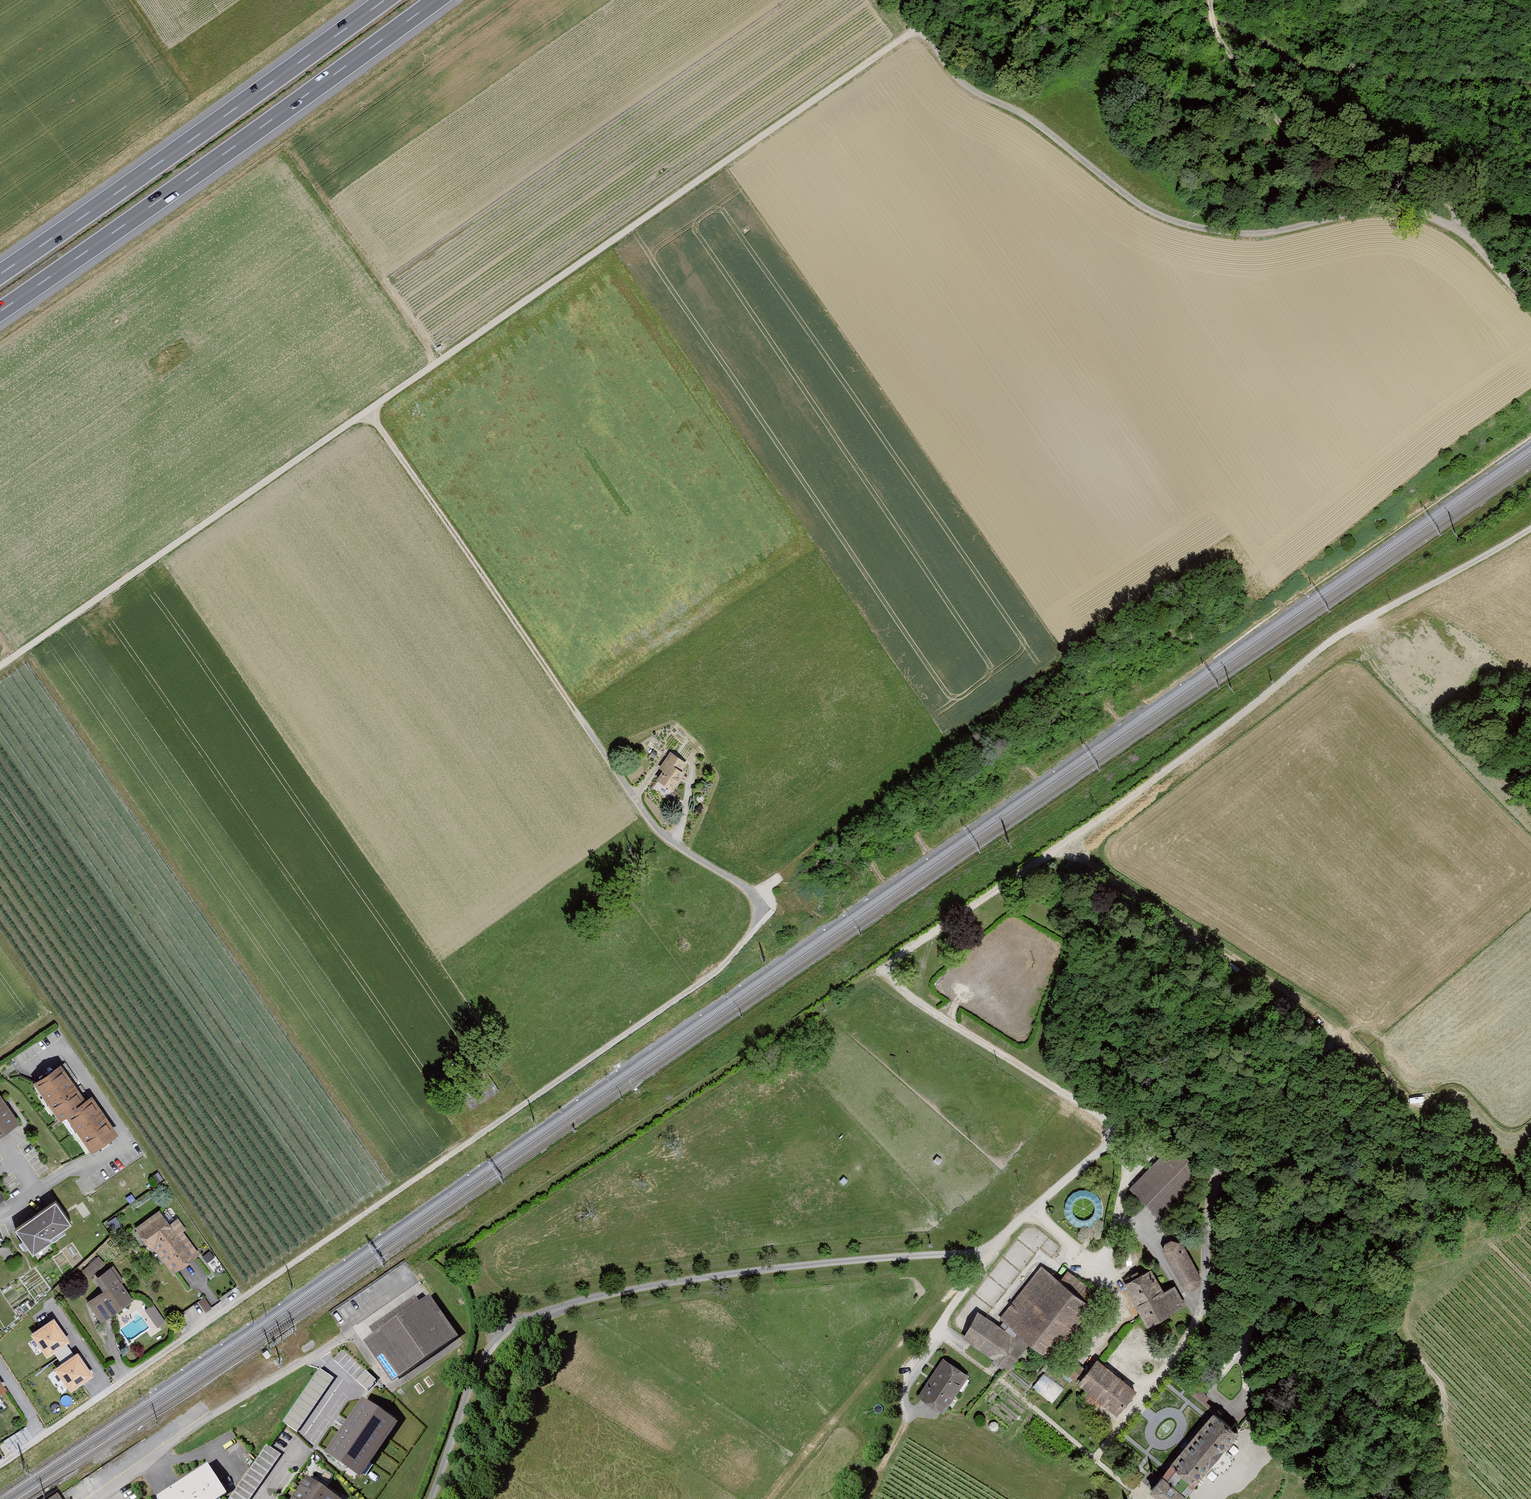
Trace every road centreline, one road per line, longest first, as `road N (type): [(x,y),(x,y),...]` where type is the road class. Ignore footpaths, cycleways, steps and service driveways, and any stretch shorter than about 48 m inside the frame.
road 1 (track): [(245,1297),(720,969),(757,918),(751,893),(648,819),(368,411)]
road 2 (track): [(1530,529),(1337,637),(1151,782),(895,957),(889,975),(906,995),(1095,1112),(1112,1141)]
road 3 (track): [(1112,1141),(976,1252),(709,1276),(531,1318),(483,1358),(430,1498)]
road 4 (track): [(368,411),(916,29)]
road 5 (track): [(916,29),(965,89),(1039,126),(1164,220),(1231,236),(1393,210),(1448,224)]
road 6 (motorway): [(0,311),(436,0)]
road 7 (motorway): [(384,0),(0,274)]
road 8 (track): [(0,667),(368,411)]
road 9 (track): [(1179,1122),(1334,1045),(1501,1199)]
road 10 (track): [(1440,1498),(1264,1253),(1238,1188)]
road 11 (track): [(1448,224),(1447,210),(1415,175),(1327,160),(1274,119),(1261,90),(1221,44),(1211,0)]
road 12 (track): [(1093,823),(1106,877),(1118,888),(1274,988),(1331,1030),(1334,1045)]
road 13 (residential): [(0,1466),(245,1297)]
road 14 (track): [(1238,1188),(1390,1327)]
road 15 (track): [(1238,1188),(1179,1122),(1112,1141)]
road 16 (residential): [(0,1224),(63,1173),(131,1141)]

